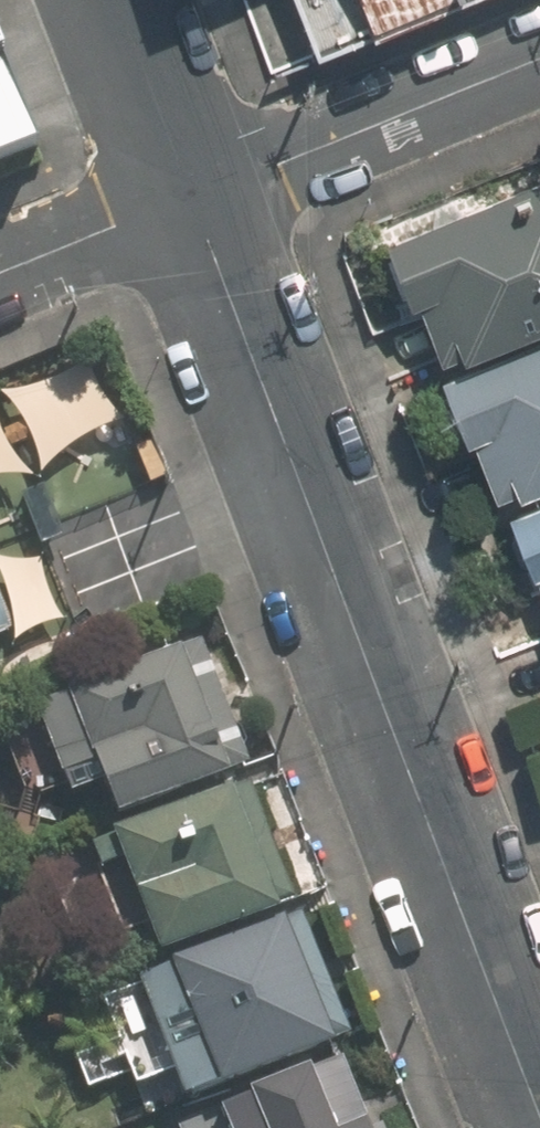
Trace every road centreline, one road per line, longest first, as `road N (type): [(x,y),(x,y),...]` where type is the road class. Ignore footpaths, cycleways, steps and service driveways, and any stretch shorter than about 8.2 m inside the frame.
road 1 (residential): [(193,199),(539,1118)]
road 2 (residential): [(539,61),(193,199)]
road 3 (residential): [(118,0),(193,199)]
road 4 (residential): [(193,199),(0,272)]

